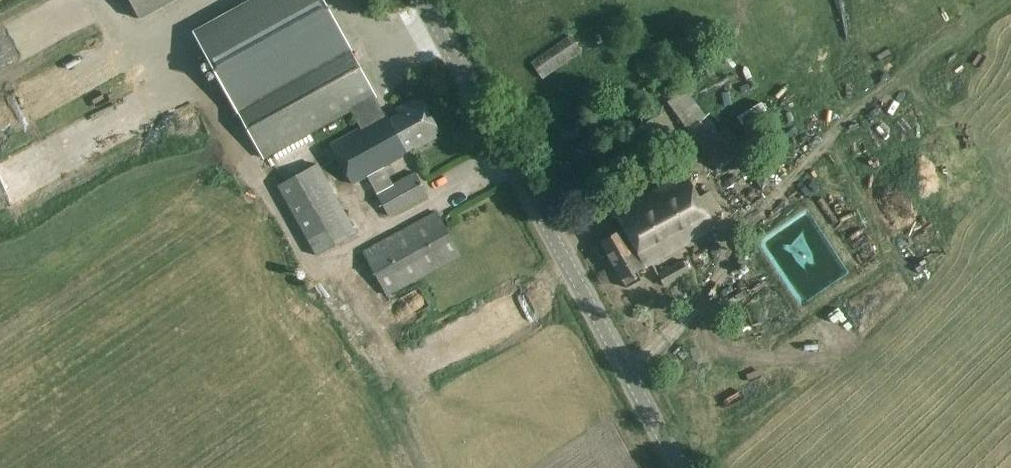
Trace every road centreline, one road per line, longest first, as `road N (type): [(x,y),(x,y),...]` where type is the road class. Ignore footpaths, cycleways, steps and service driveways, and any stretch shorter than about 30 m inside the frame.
road 1 (tertiary): [(677,467),(417,0)]

